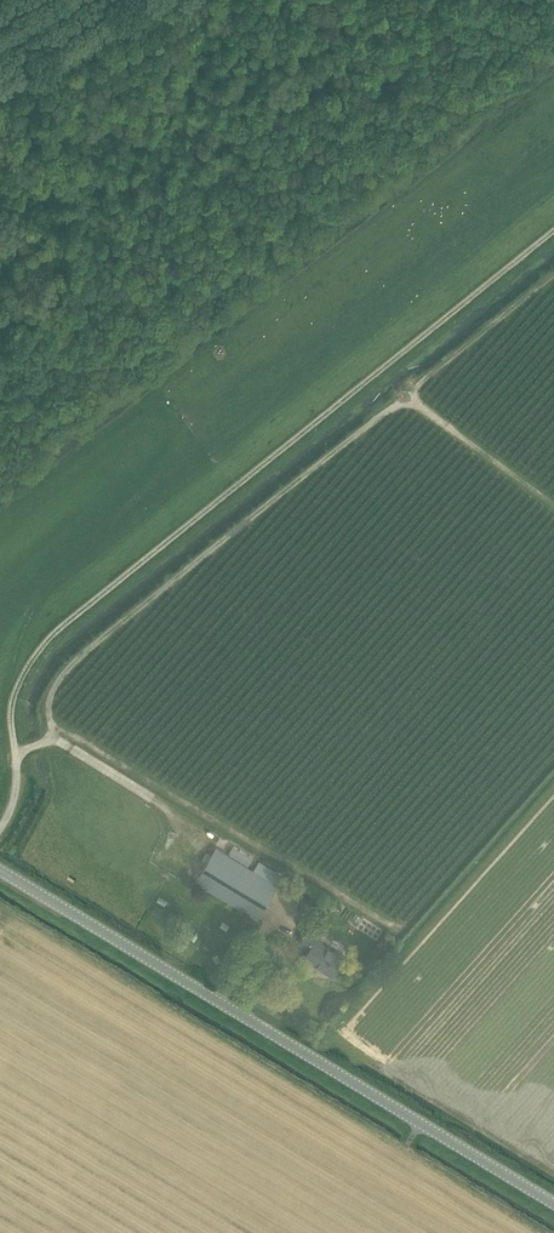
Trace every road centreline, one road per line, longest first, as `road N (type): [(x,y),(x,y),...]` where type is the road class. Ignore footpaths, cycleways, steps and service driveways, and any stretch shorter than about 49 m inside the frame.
road 1 (unclassified): [(0,826),(12,807),(17,685),(50,639),(553,232)]
road 2 (track): [(52,739),(48,708),(67,668),(394,405),(415,403),(414,389),(553,274)]
road 3 (tertiary): [(553,1204),(0,872)]
road 4 (track): [(16,755),(52,739),(206,834)]
road 5 (track): [(415,403),(553,506)]

